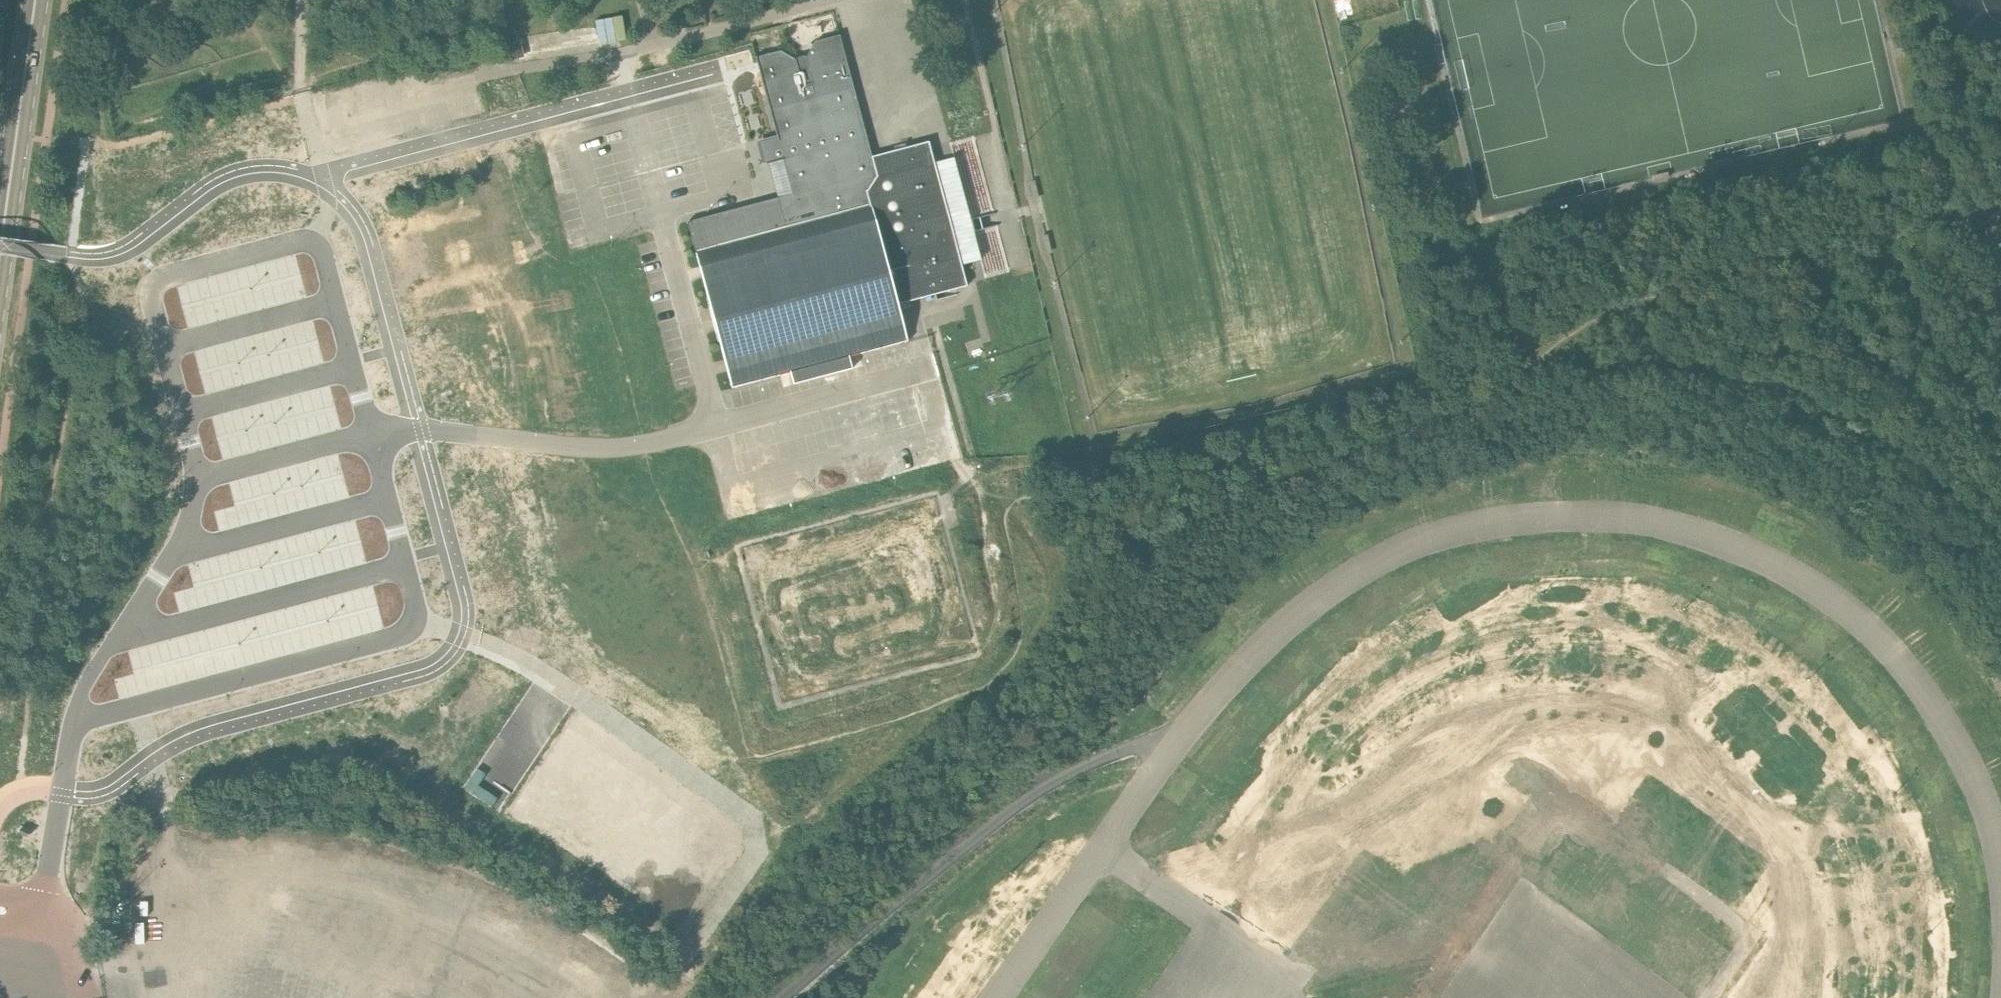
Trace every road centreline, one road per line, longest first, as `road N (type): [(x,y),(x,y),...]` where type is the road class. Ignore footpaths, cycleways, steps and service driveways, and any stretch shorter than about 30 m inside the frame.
road 1 (secondary): [(0,274),(38,0)]

